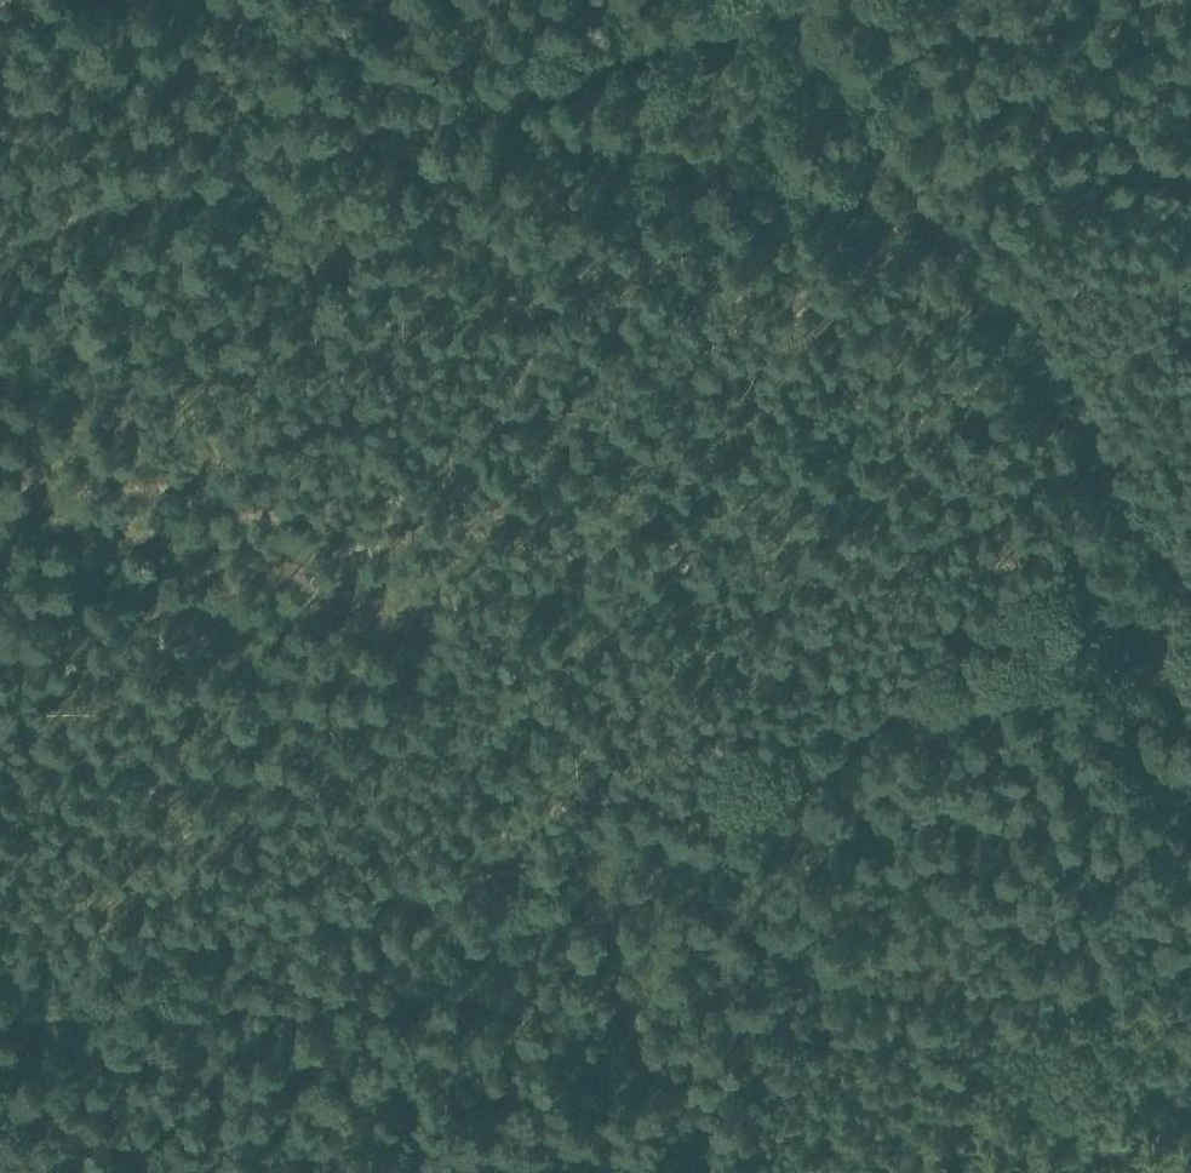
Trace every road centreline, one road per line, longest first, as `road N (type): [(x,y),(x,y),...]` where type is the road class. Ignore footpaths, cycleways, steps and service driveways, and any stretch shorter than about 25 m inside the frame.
road 1 (track): [(778,4),(990,312),(1190,629)]
road 2 (track): [(1075,0),(918,40),(818,3),(778,4)]

